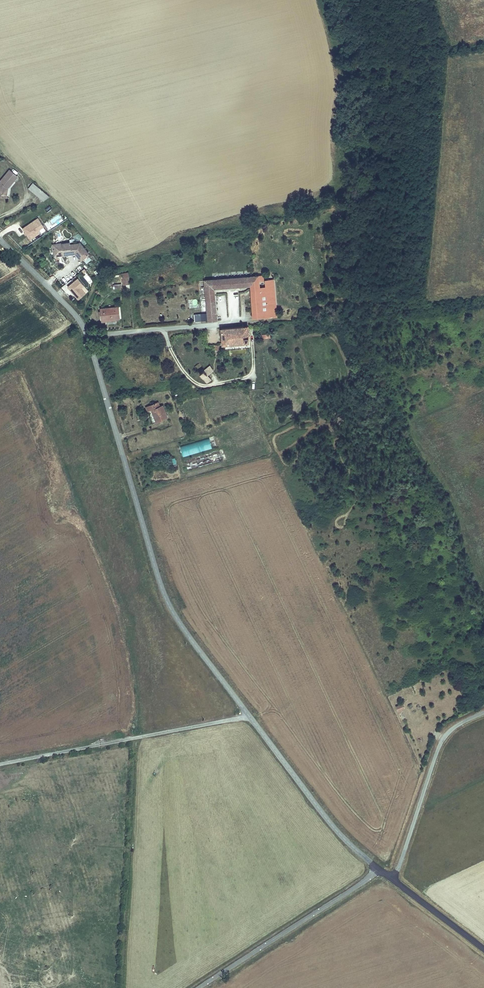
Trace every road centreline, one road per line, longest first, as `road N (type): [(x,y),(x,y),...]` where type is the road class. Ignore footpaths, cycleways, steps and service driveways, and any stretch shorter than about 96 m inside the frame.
road 1 (unclassified): [(379,868),(322,813),(185,631),(167,599),(87,335),(0,240)]
road 2 (unclassified): [(379,868),(199,987)]
road 3 (unclassified): [(392,879),(440,744),(483,712)]

